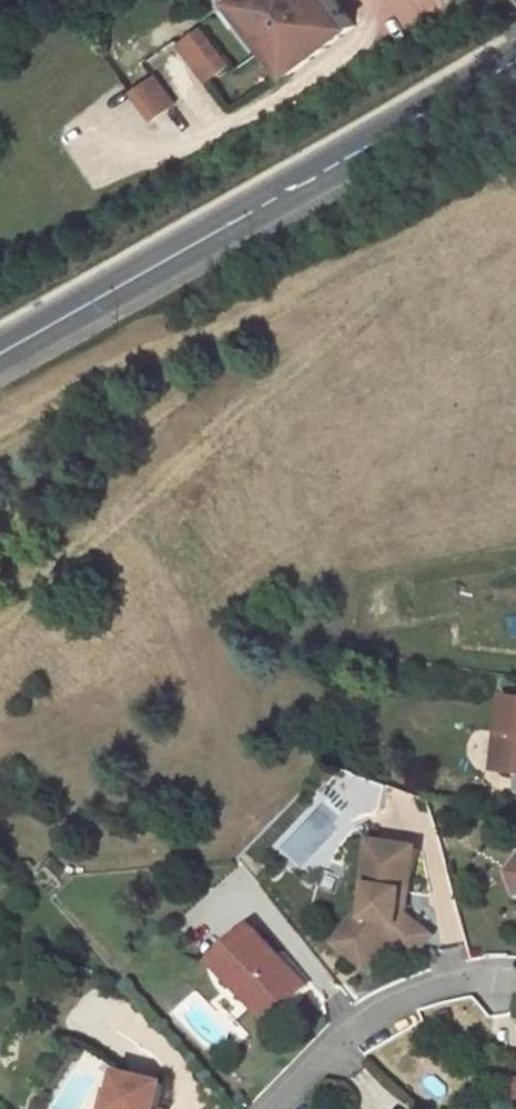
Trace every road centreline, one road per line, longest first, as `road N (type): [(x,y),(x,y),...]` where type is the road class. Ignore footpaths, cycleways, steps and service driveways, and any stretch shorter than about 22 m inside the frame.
road 1 (secondary): [(0,354),(515,59)]
road 2 (residential): [(277,1108),(379,1015),(465,982),(515,985)]

